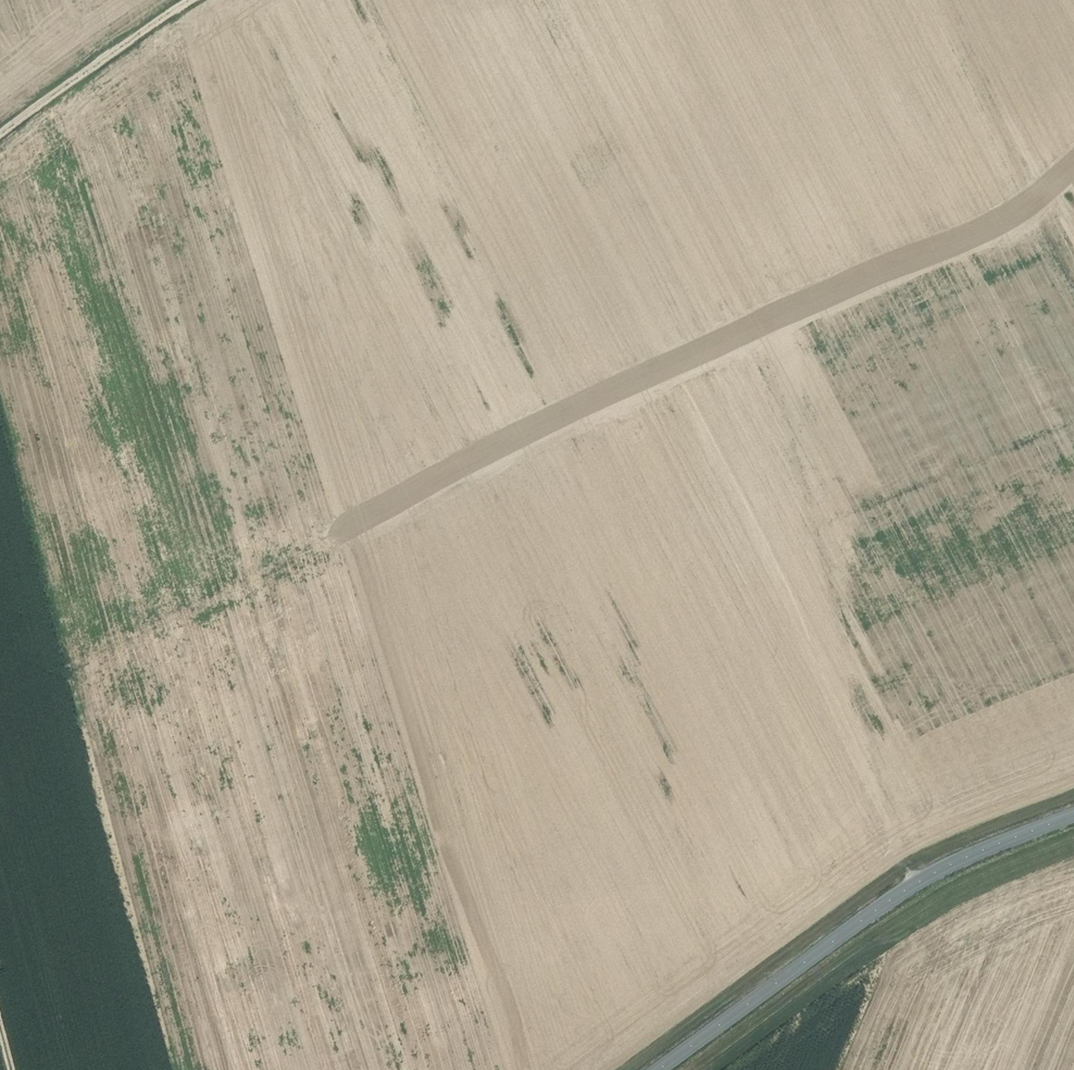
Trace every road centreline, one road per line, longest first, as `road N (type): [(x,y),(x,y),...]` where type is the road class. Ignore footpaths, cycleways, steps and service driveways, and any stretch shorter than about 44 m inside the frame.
road 1 (tertiary): [(659,1069),(914,883),(1073,814)]
road 2 (track): [(0,135),(193,0)]

